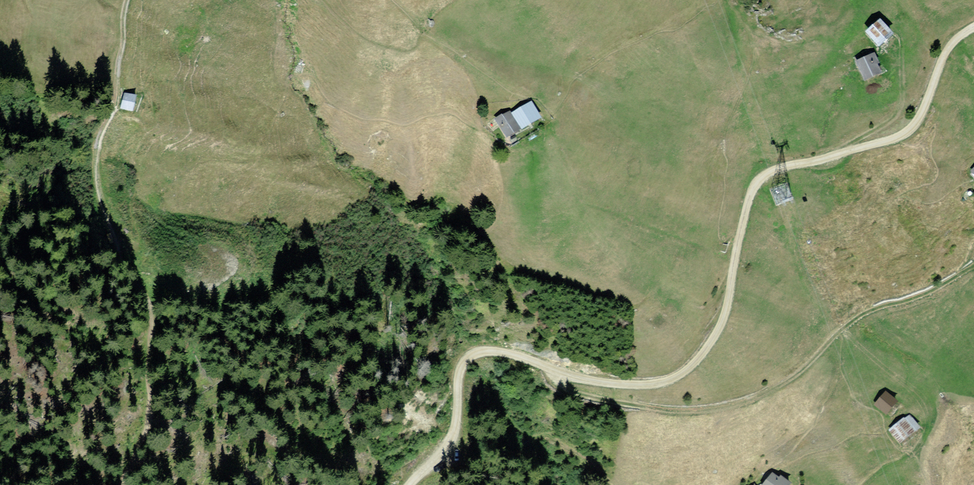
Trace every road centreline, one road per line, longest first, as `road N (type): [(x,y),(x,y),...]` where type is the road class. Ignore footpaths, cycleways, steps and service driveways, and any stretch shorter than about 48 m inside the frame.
road 1 (track): [(554,370),(561,386),(587,399),(668,411),(735,405),(798,373),(861,315),(921,296),(973,266)]
road 2 (track): [(973,27),(945,53),(917,121),(892,140),(762,176),(751,190),(742,232)]
road 3 (track): [(127,0),(118,101),(95,170),(145,291)]
road 4 (track): [(742,232),(717,333),(684,372),(644,386),(554,370)]
road 5 (track): [(554,370),(493,351),(468,357),(452,437),(439,456)]

